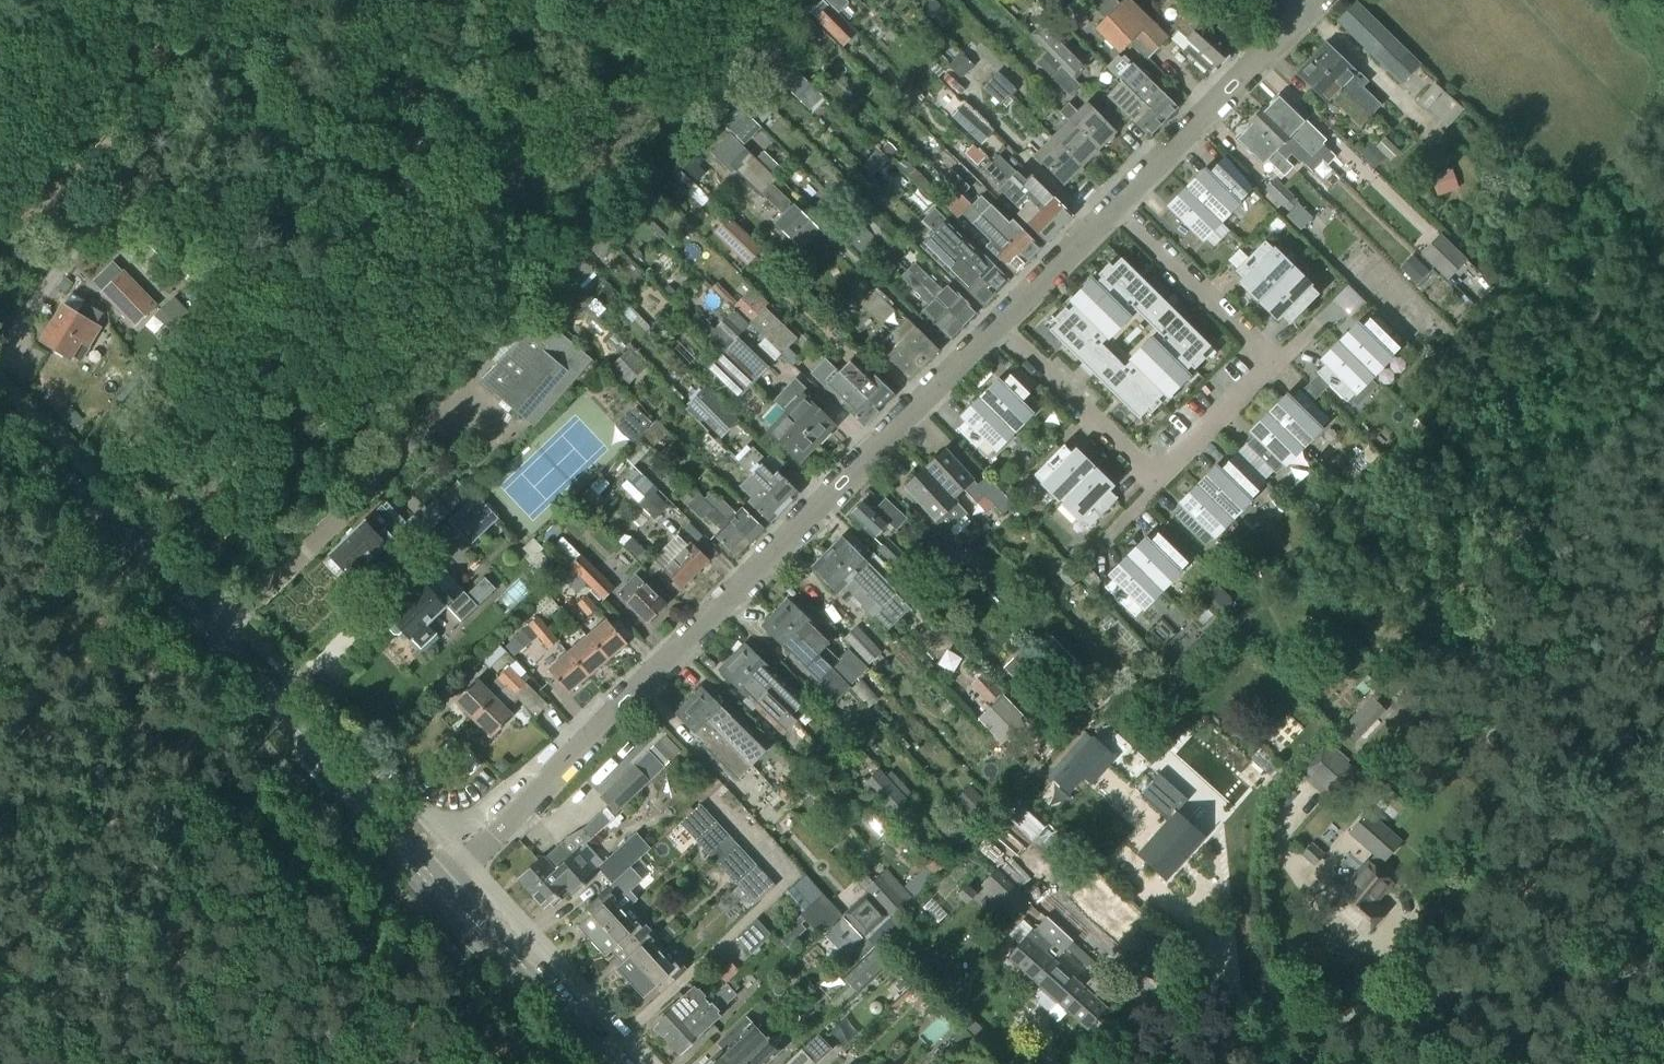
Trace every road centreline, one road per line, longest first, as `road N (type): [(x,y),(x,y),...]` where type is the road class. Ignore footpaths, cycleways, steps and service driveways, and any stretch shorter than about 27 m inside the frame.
road 1 (residential): [(439,891),(997,327)]
road 2 (residential): [(997,327),(1160,483),(1275,366),(1112,210)]
road 3 (secondary): [(439,891),(215,645)]
road 4 (residential): [(1112,210),(1306,13)]
road 5 (secondary): [(215,645),(142,545),(46,469)]
road 6 (secondary): [(46,469),(122,566),(215,645)]
road 7 (secondary): [(600,1063),(439,891)]
road 8 (residential): [(997,327),(1112,210)]
road 9 (track): [(1101,1063),(1217,960)]

